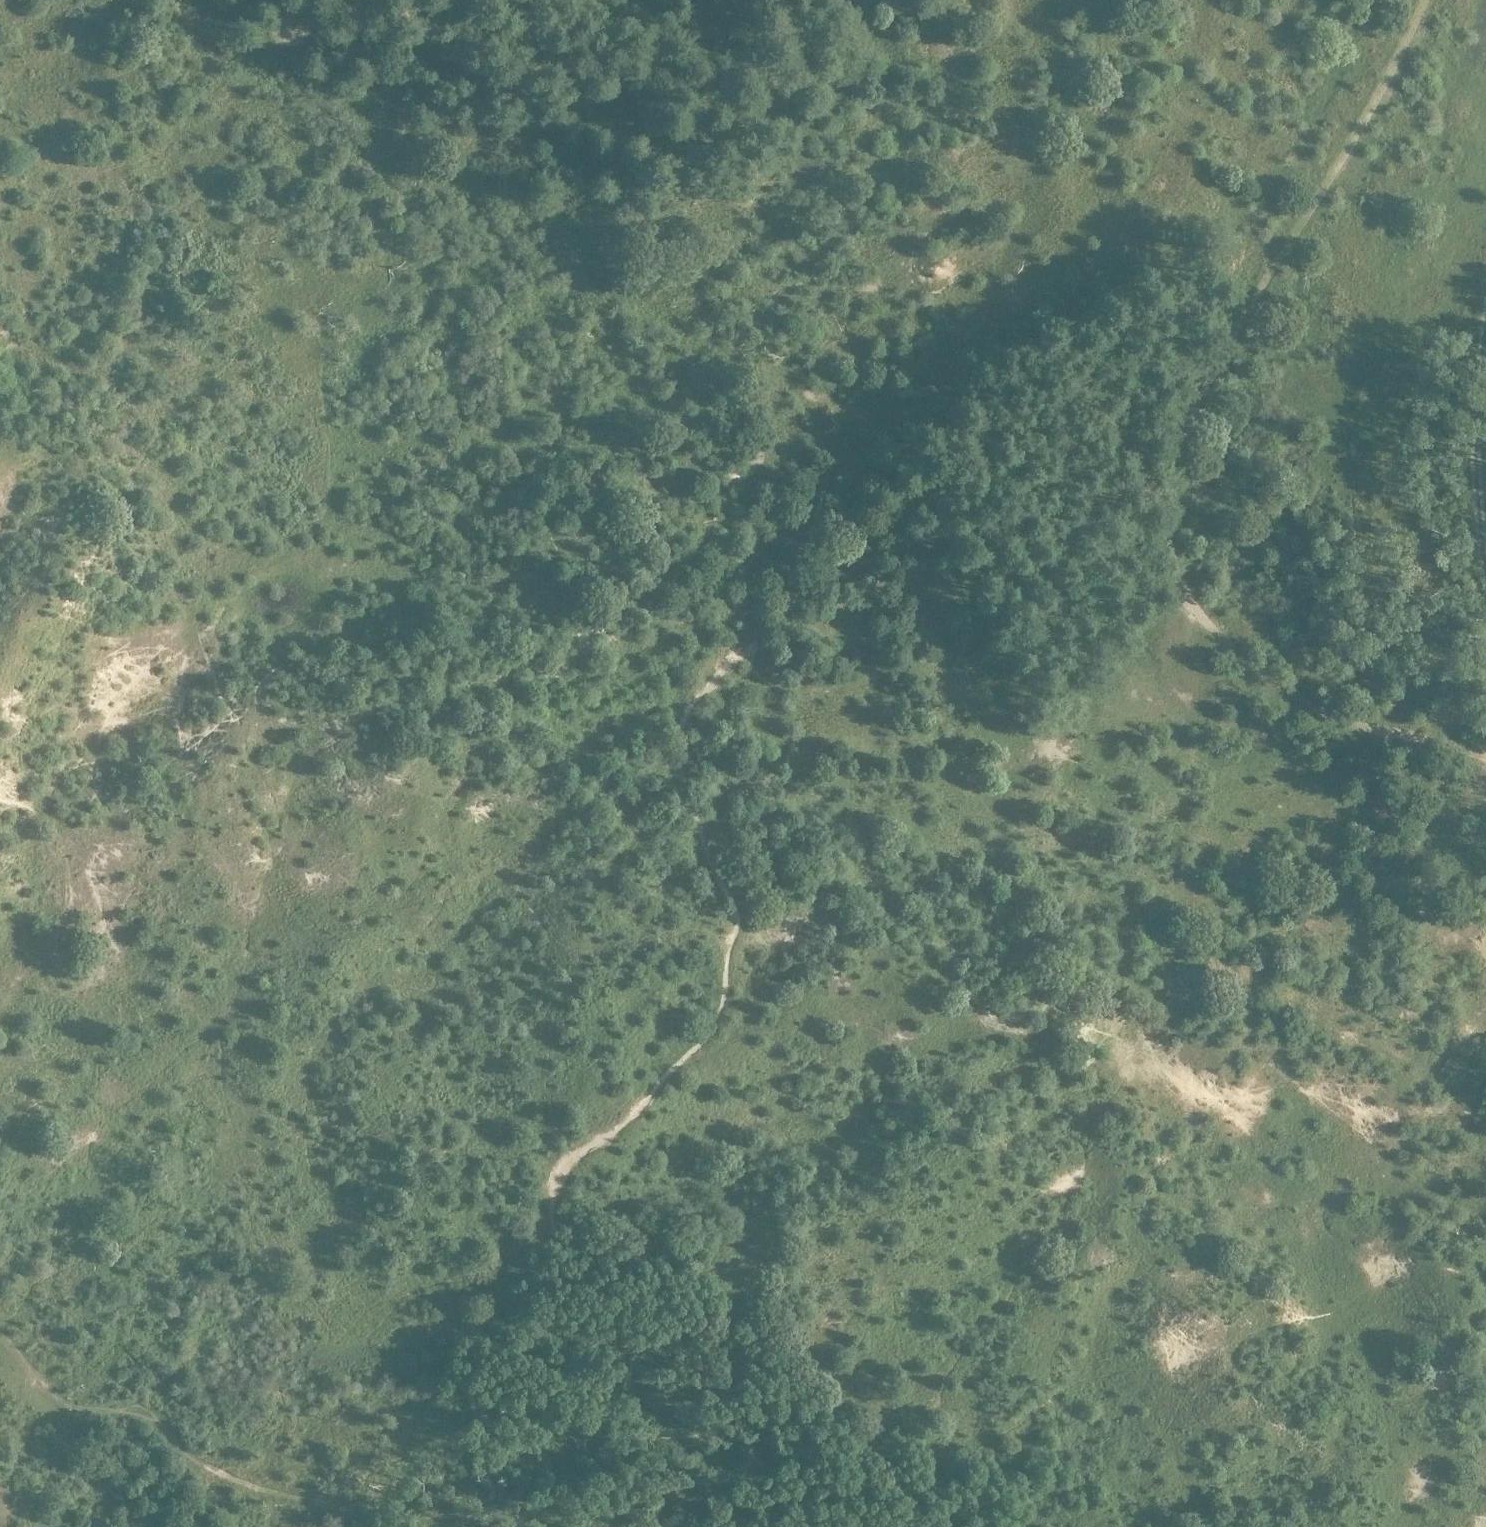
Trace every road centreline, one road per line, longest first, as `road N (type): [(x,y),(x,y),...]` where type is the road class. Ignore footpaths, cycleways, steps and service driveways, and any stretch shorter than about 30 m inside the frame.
road 1 (track): [(1428,0),(1365,119),(1240,313),(1167,462)]
road 2 (track): [(1485,750),(1297,706),(1260,676),(1210,627),(1180,583),(1162,532),(1167,462)]

